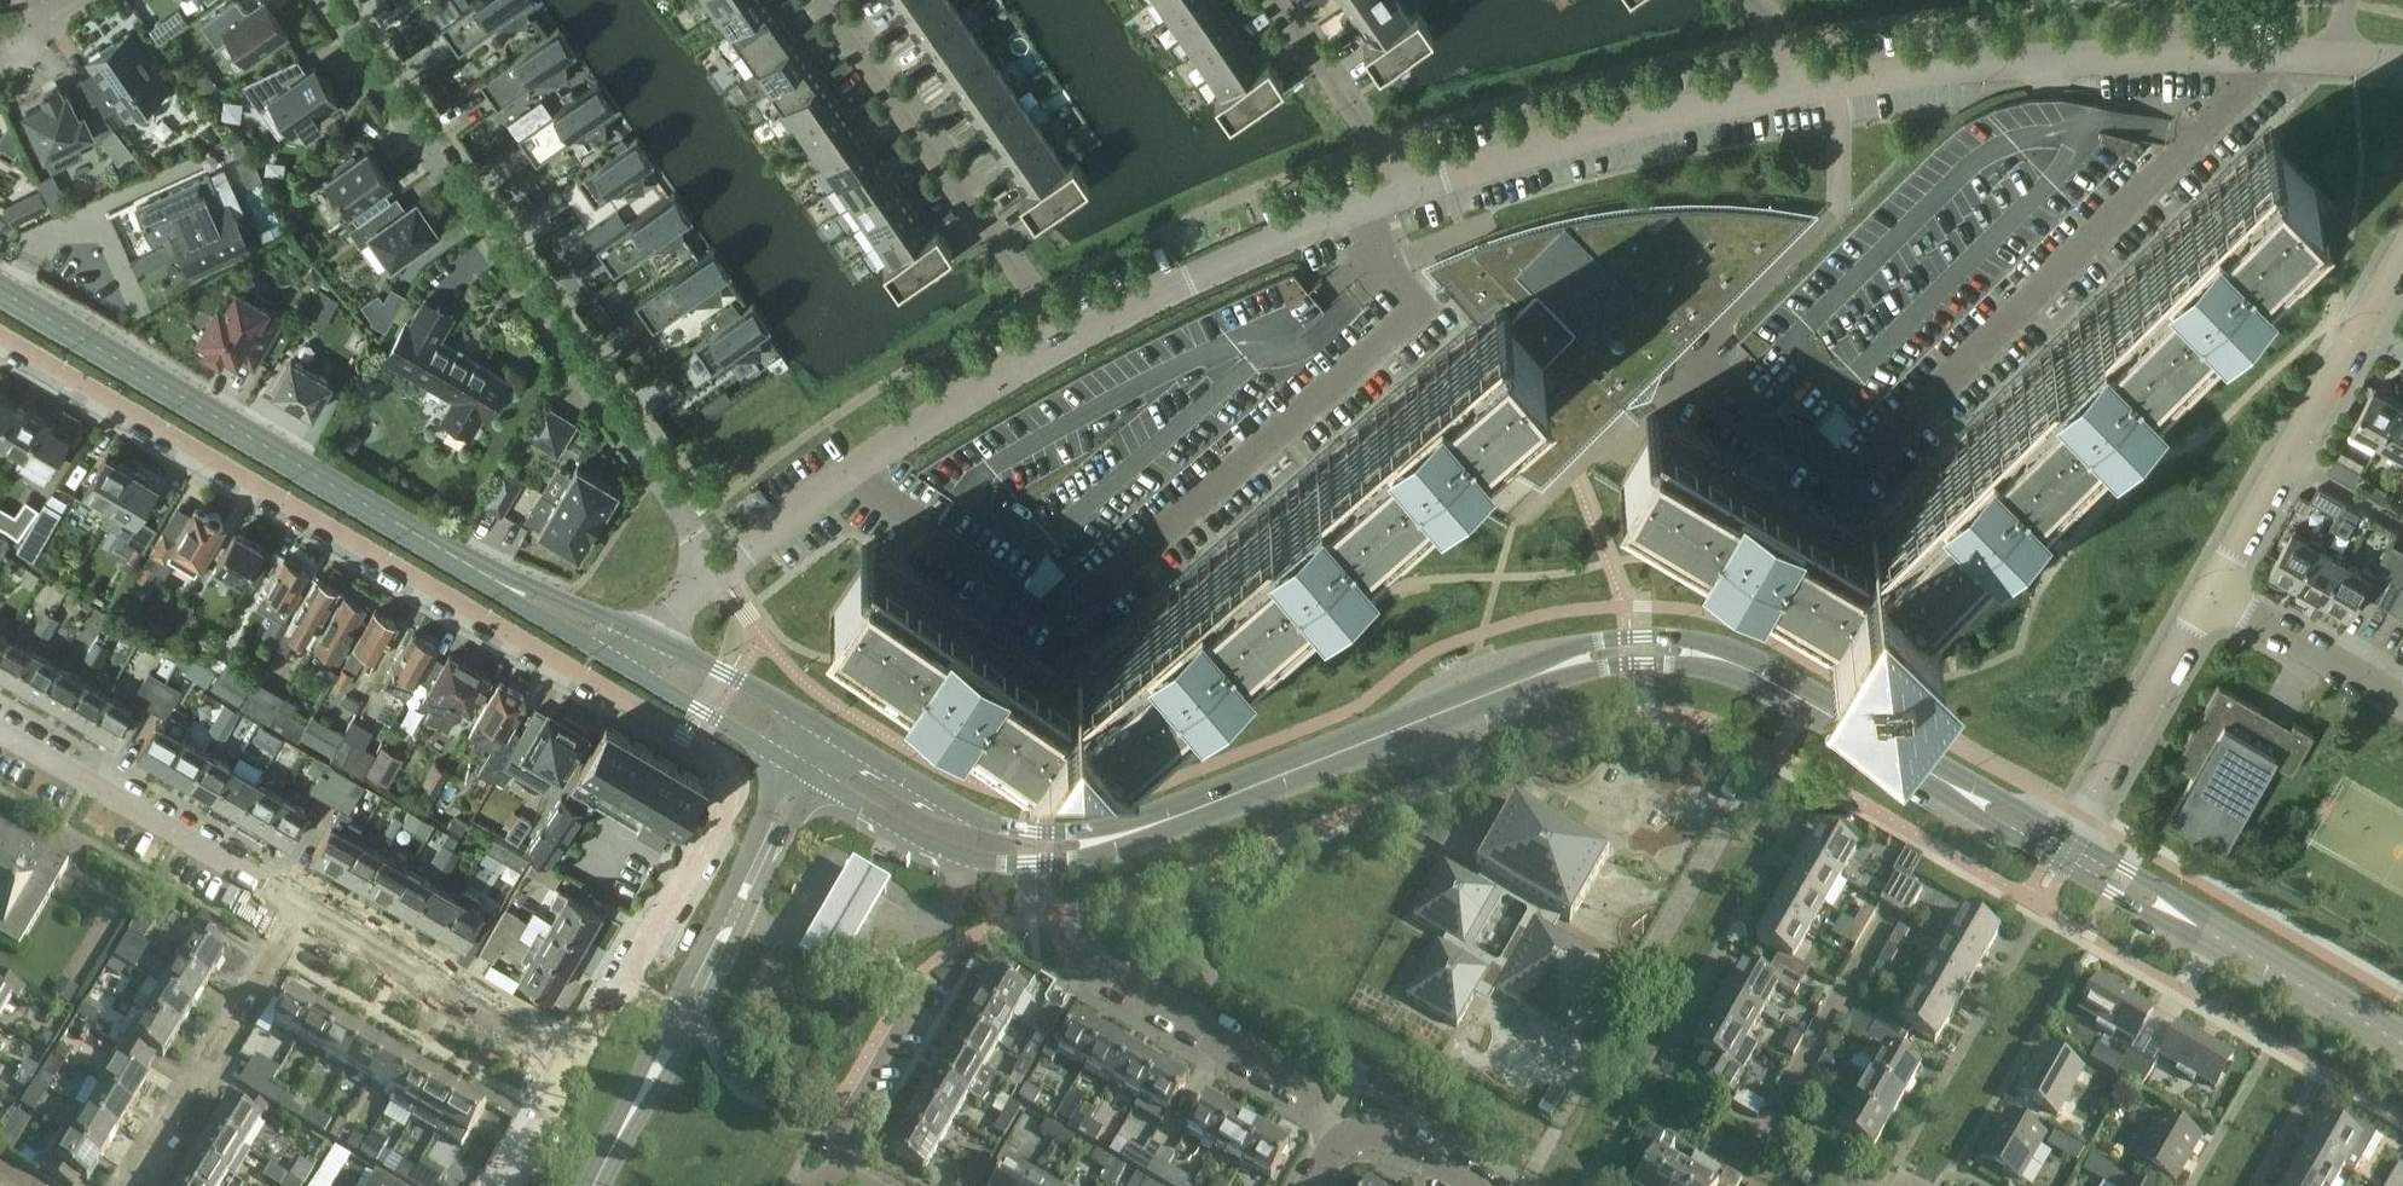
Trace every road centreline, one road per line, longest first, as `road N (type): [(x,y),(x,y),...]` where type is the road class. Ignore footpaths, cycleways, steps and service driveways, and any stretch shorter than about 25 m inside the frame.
road 1 (residential): [(1832,84),(1837,200),(1684,368),(1847,487),(2197,137),(2233,98),(2249,57)]
road 2 (secondary): [(1177,818),(1473,700),(1562,669),(1645,654),(1732,667),(2059,853)]
road 3 (residential): [(850,473),(1058,625),(1425,317),(1389,272),(1359,206)]
road 4 (residential): [(0,335),(727,766)]
road 5 (residential): [(321,0),(689,520),(716,573)]
road 6 (secondary): [(0,293),(477,572)]
road 7 (tertiary): [(596,1185),(804,772)]
road 8 (unclassified): [(1832,84),(2075,61),(2249,57)]
road 9 (residential): [(829,0),(1067,341)]
road 10 (unclassified): [(1394,194),(1567,141),(1796,89)]
road 11 (secondary): [(804,772),(947,854),(980,862),(1084,861),(1177,818)]
road 12 (secondary): [(2059,853),(2402,1045)]
road 13 (residential): [(2402,254),(2212,598)]
road 14 (secondary): [(1177,818),(1103,835),(1012,831),(942,805),(825,736)]
road 15 (residential): [(304,911),(0,735)]
road 16 (residential): [(573,1068),(733,784),(727,766)]
road 17 (residential): [(133,1185),(304,911)]
road 18 (unclassified): [(1067,341),(1359,206)]
road 19 (residential): [(573,1068),(304,911)]
road 20 (residential): [(1343,1142),(1294,1091),(1088,974)]
road 21 (residential): [(2212,598),(2059,853)]
road 22 (unclassified): [(850,473),(1067,341)]
road 23 (residential): [(1275,0),(1354,112),(1394,194)]
road 24 (residential): [(2402,705),(2212,598)]
road 25 (residential): [(839,1171),(840,1139),(933,982)]
road 26 (secondary): [(628,669),(804,772)]
road 27 (secondary): [(825,736),(651,637)]
road 28 (secondary): [(651,637),(532,585),(477,572)]
road 29 (secondary): [(477,572),(628,669)]
road 30 (unclassified): [(716,573),(850,473)]
road 31 (residential): [(1474,1185),(1395,1138),(1343,1142)]
road 32 (residential): [(504,1185),(573,1068)]

